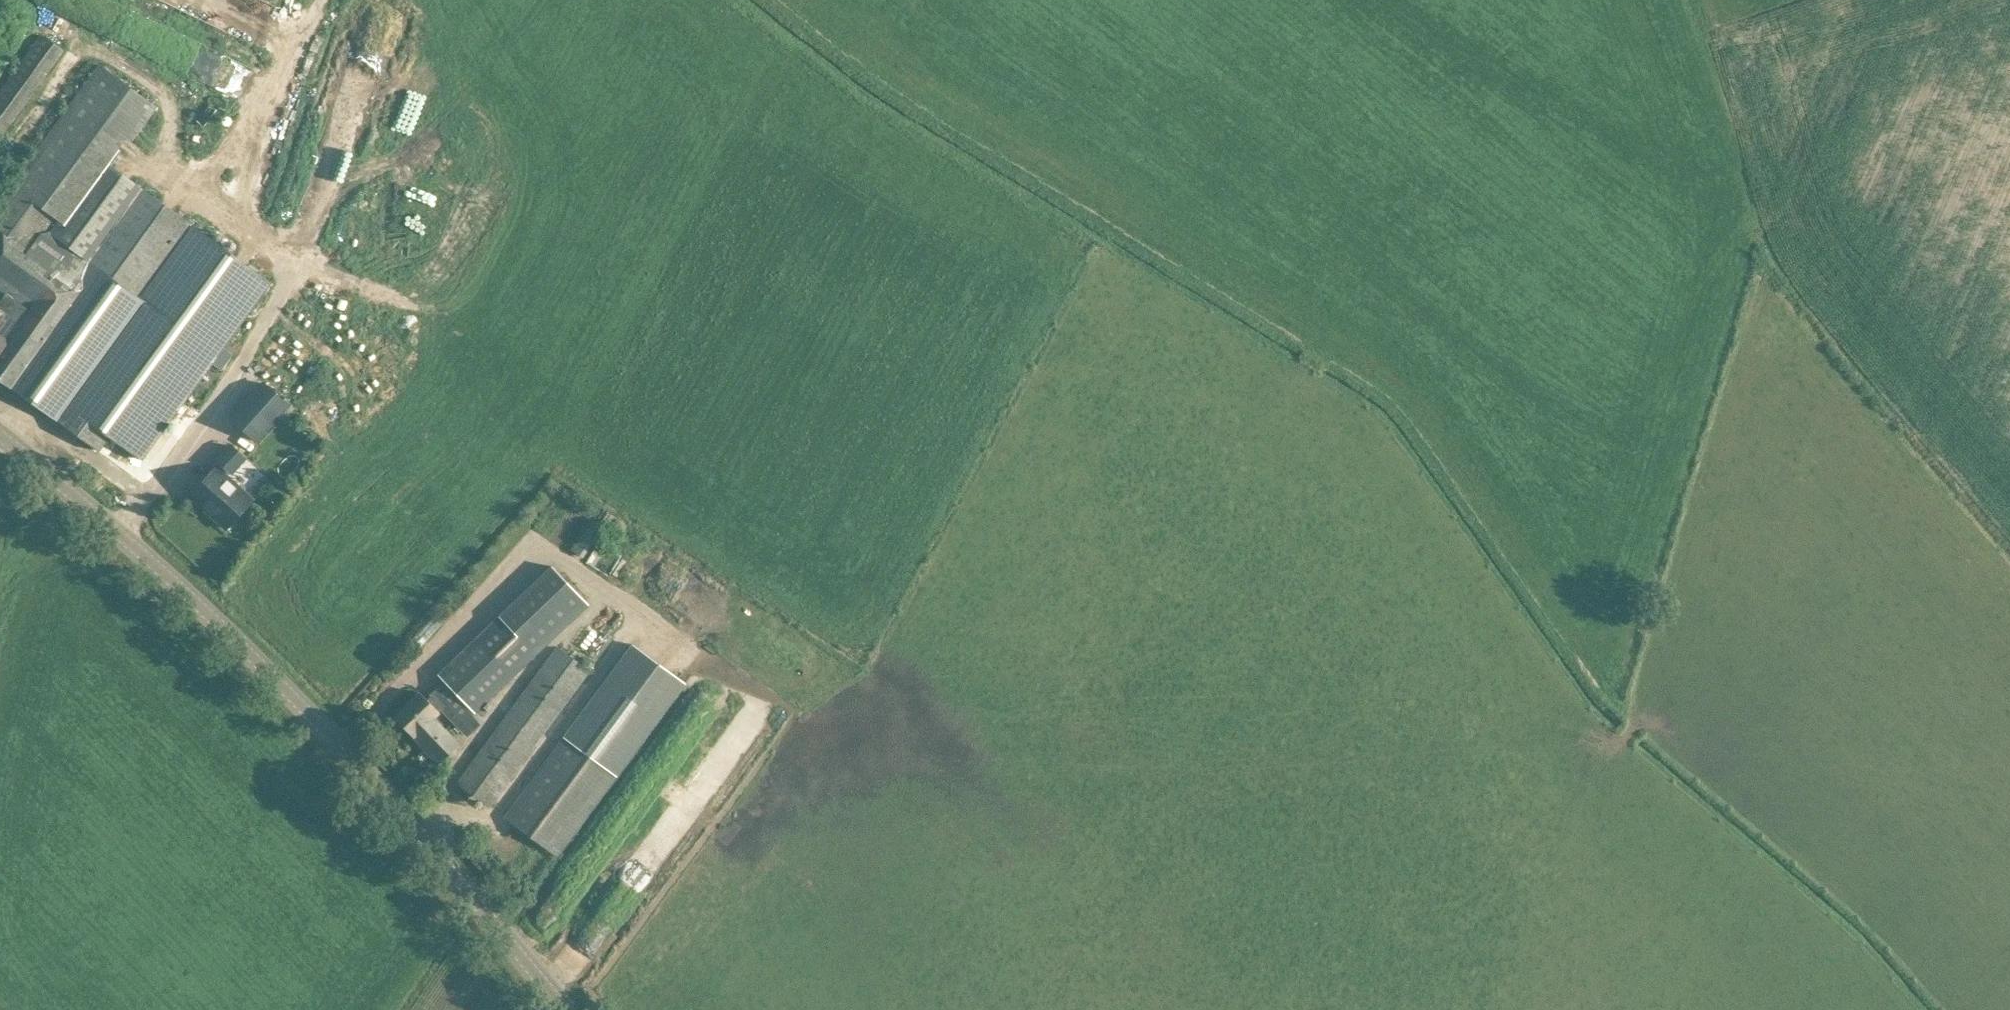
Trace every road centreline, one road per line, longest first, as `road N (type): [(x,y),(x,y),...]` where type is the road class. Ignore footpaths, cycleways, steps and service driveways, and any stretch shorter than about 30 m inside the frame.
road 1 (tertiary): [(567,1009),(304,707),(122,534),(0,435)]

